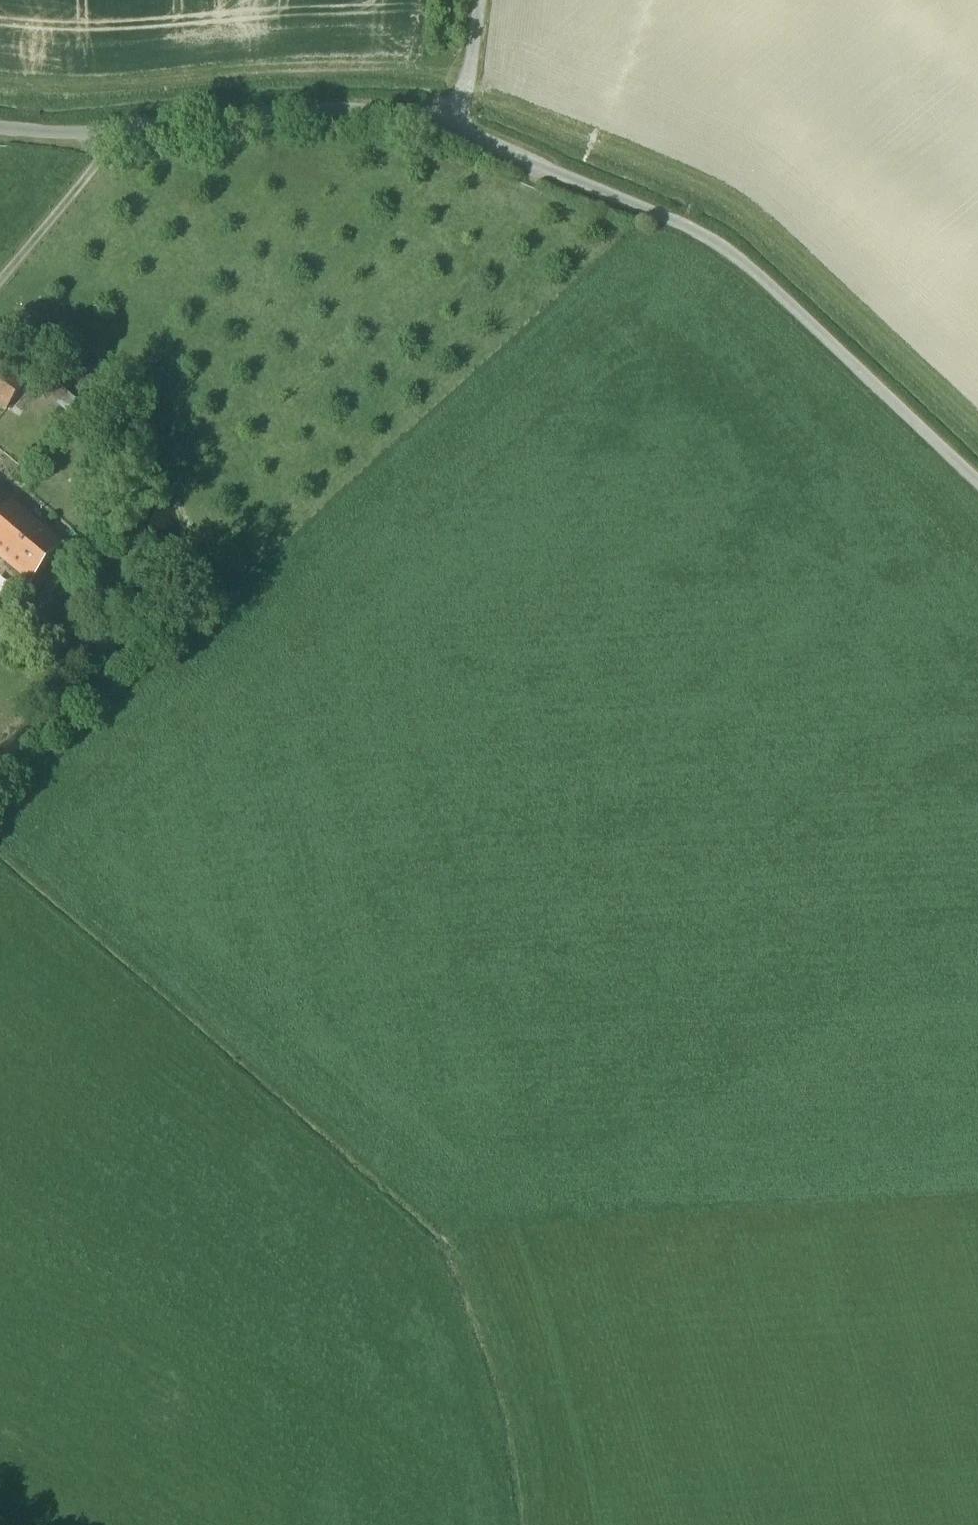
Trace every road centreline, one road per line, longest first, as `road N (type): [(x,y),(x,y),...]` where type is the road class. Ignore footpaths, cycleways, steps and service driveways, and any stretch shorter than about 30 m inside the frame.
road 1 (unclassified): [(0,112),(89,121),(254,99),(442,109),(648,202),(765,277),(977,479)]

